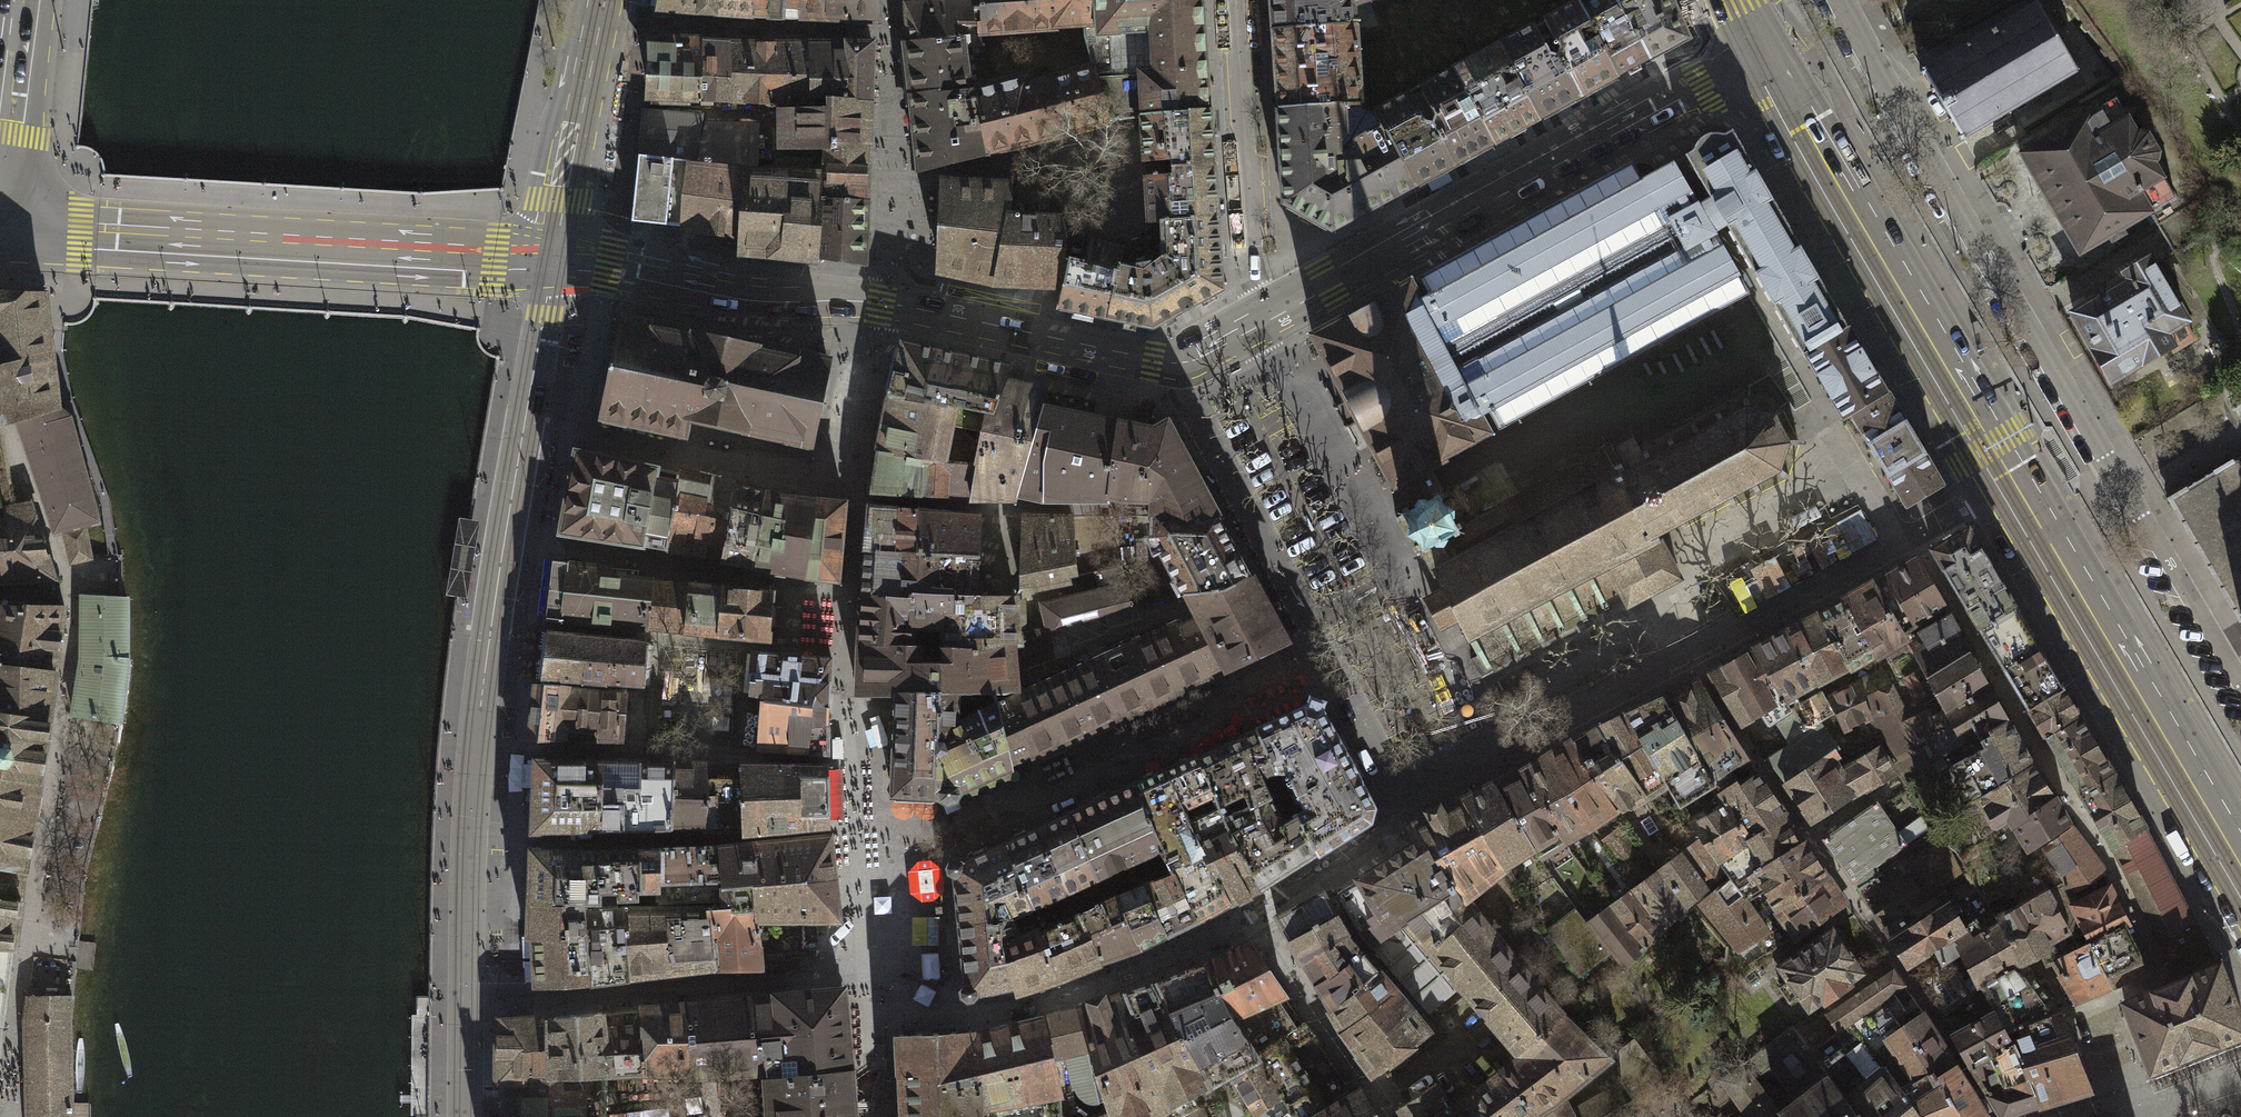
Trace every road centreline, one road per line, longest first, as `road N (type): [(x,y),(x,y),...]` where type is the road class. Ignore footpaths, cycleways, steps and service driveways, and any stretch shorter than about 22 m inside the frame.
road 1 (tertiary): [(1750,58),(2240,901)]
road 2 (residential): [(2240,691),(1844,0)]
road 3 (tertiary): [(554,259),(738,293),(878,300),(1180,365),(1259,320)]
road 4 (tertiary): [(1259,320),(1750,58)]
road 5 (tertiary): [(554,259),(0,227)]
road 6 (residential): [(477,747),(554,259)]
road 7 (residential): [(1235,0),(1259,320)]
road 8 (tertiary): [(603,0),(554,259)]
road 9 (tertiary): [(0,208),(27,0)]
road 10 (residential): [(463,1006),(469,842)]

